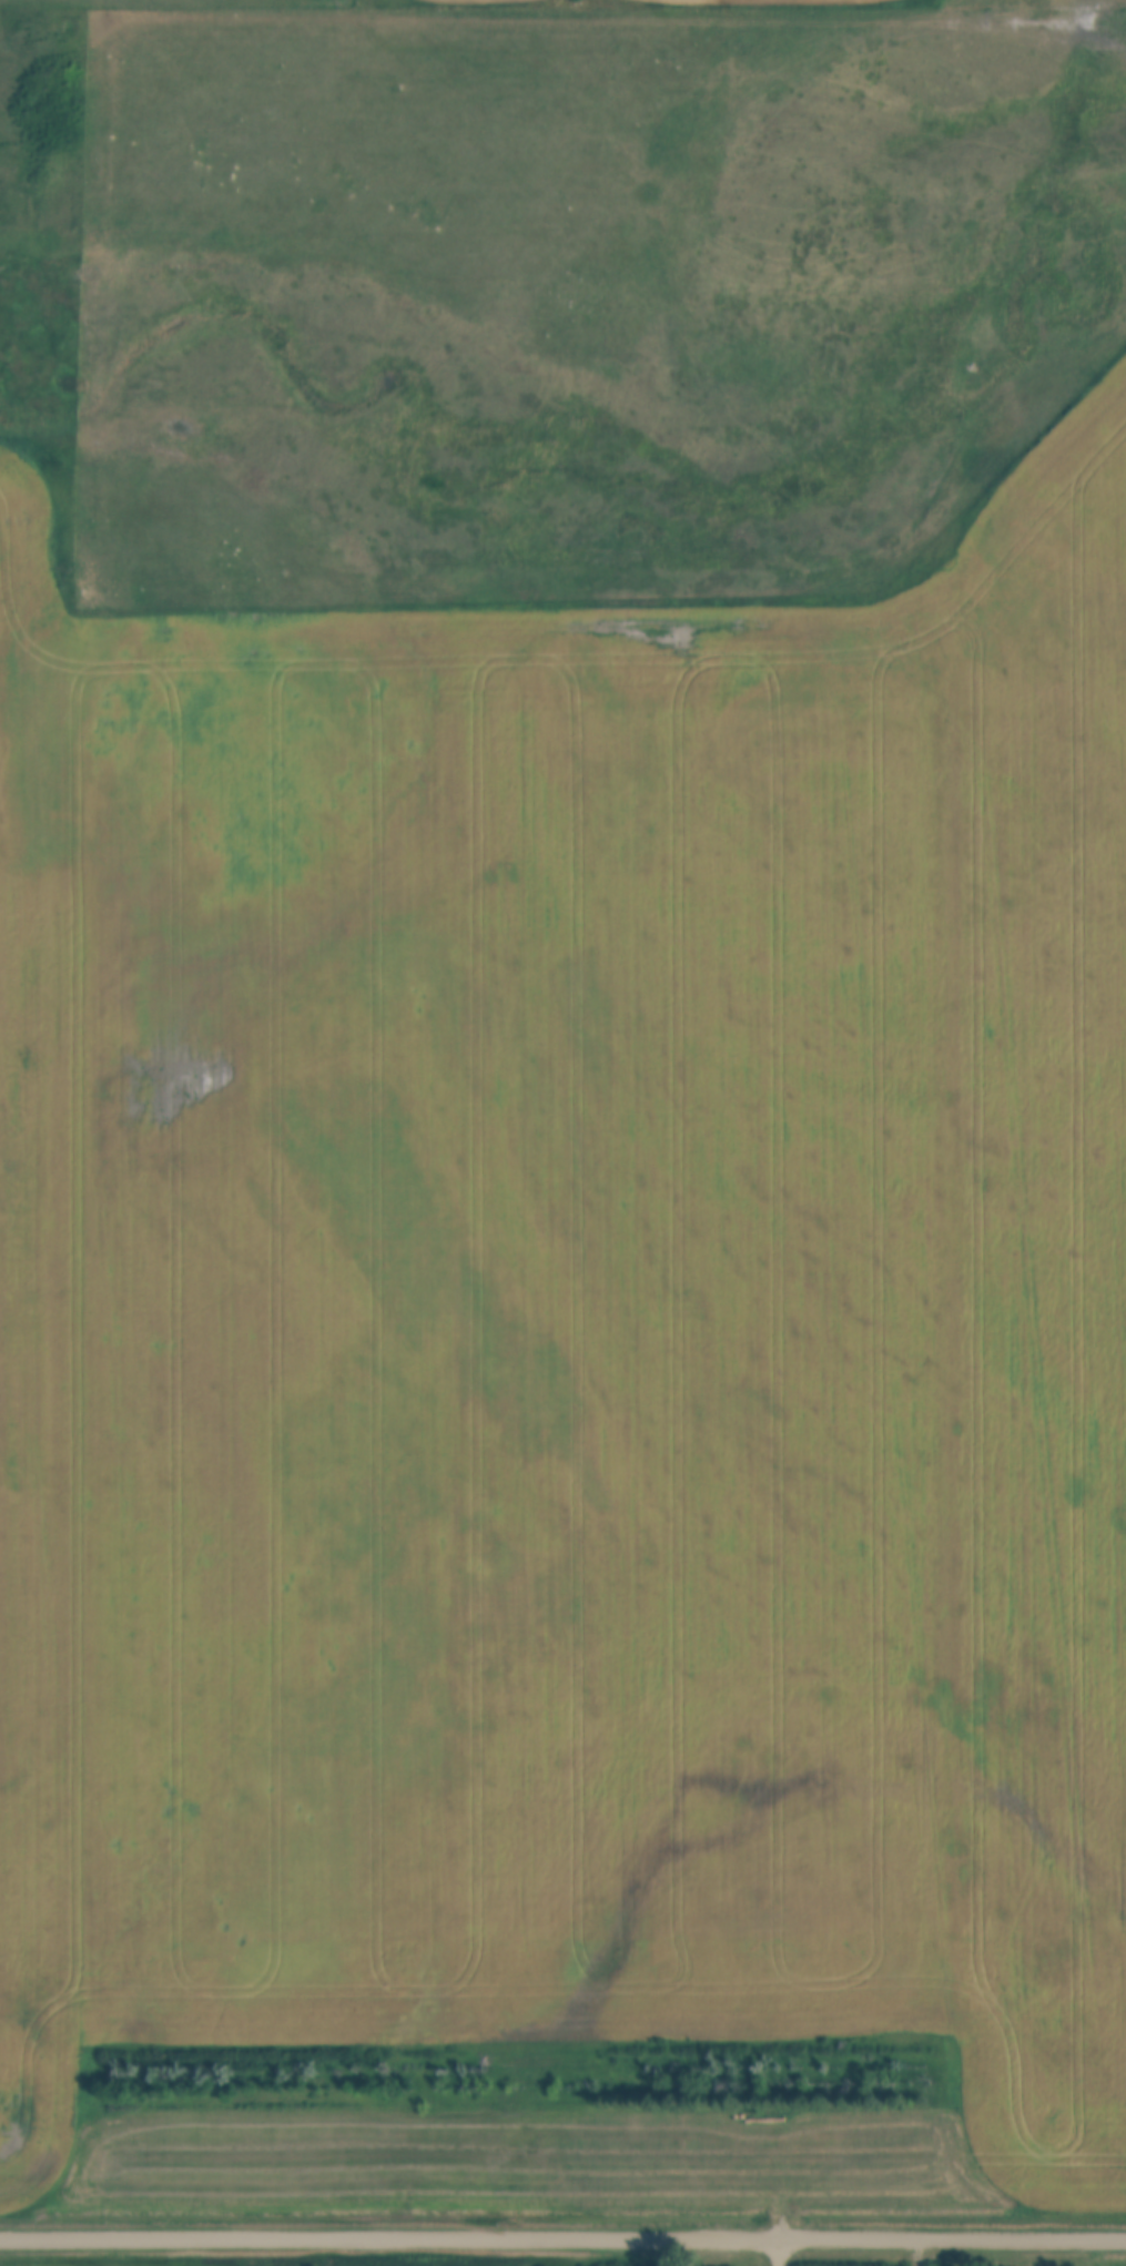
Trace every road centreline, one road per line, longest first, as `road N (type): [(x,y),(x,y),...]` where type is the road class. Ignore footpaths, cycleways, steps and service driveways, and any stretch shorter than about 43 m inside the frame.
road 1 (residential): [(1125,2239),(0,2241)]

